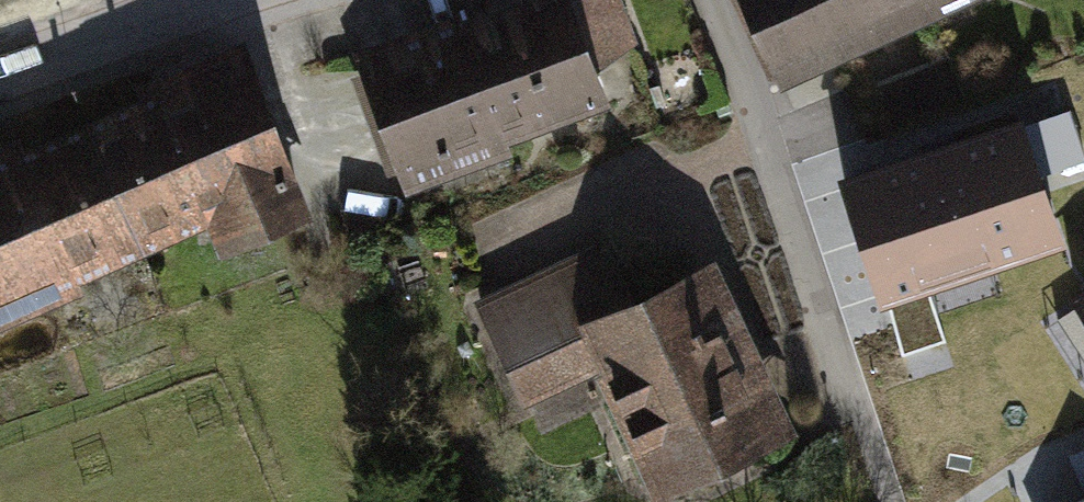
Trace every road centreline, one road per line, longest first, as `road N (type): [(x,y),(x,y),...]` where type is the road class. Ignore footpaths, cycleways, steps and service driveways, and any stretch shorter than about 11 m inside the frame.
road 1 (residential): [(716,0),(855,415)]
road 2 (unclassified): [(184,0),(0,72)]

